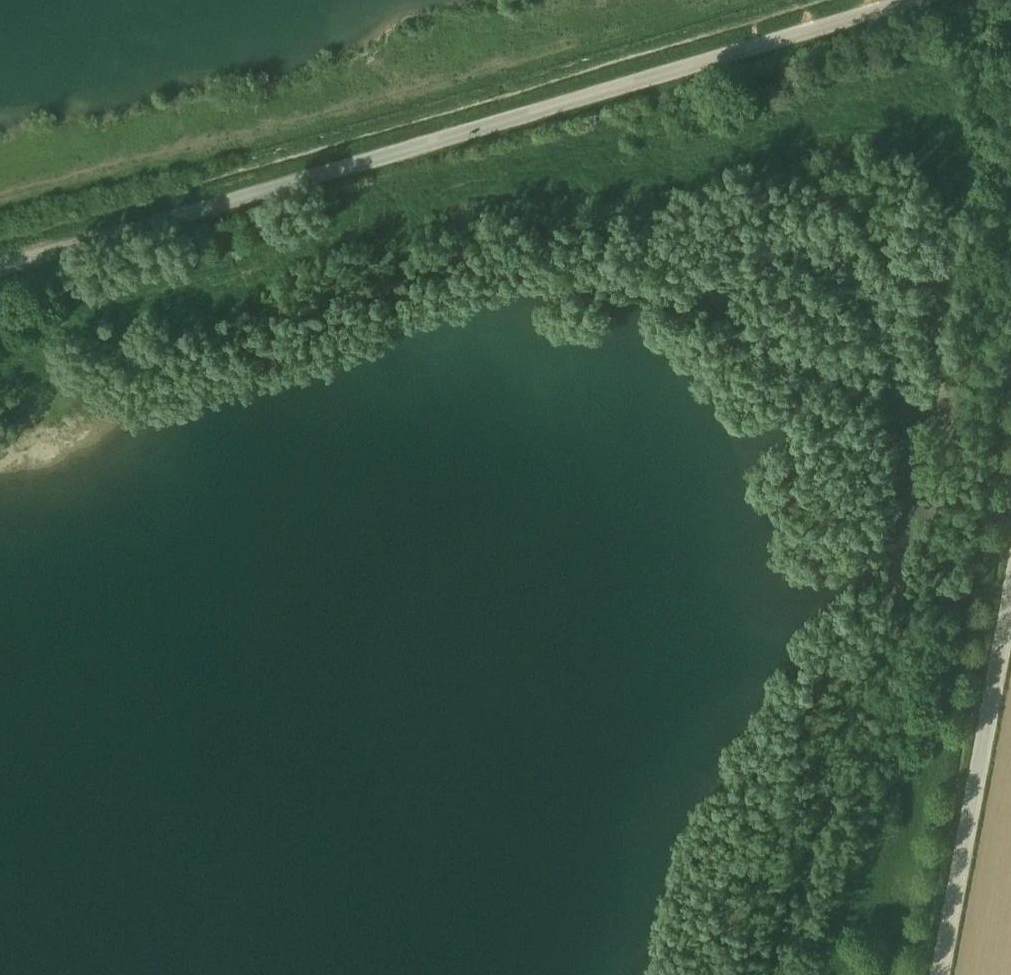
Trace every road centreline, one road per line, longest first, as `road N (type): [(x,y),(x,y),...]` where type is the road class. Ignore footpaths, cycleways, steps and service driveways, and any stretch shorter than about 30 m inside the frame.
road 1 (unclassified): [(895,0),(0,262)]
road 2 (unclassified): [(1010,603),(939,974)]

